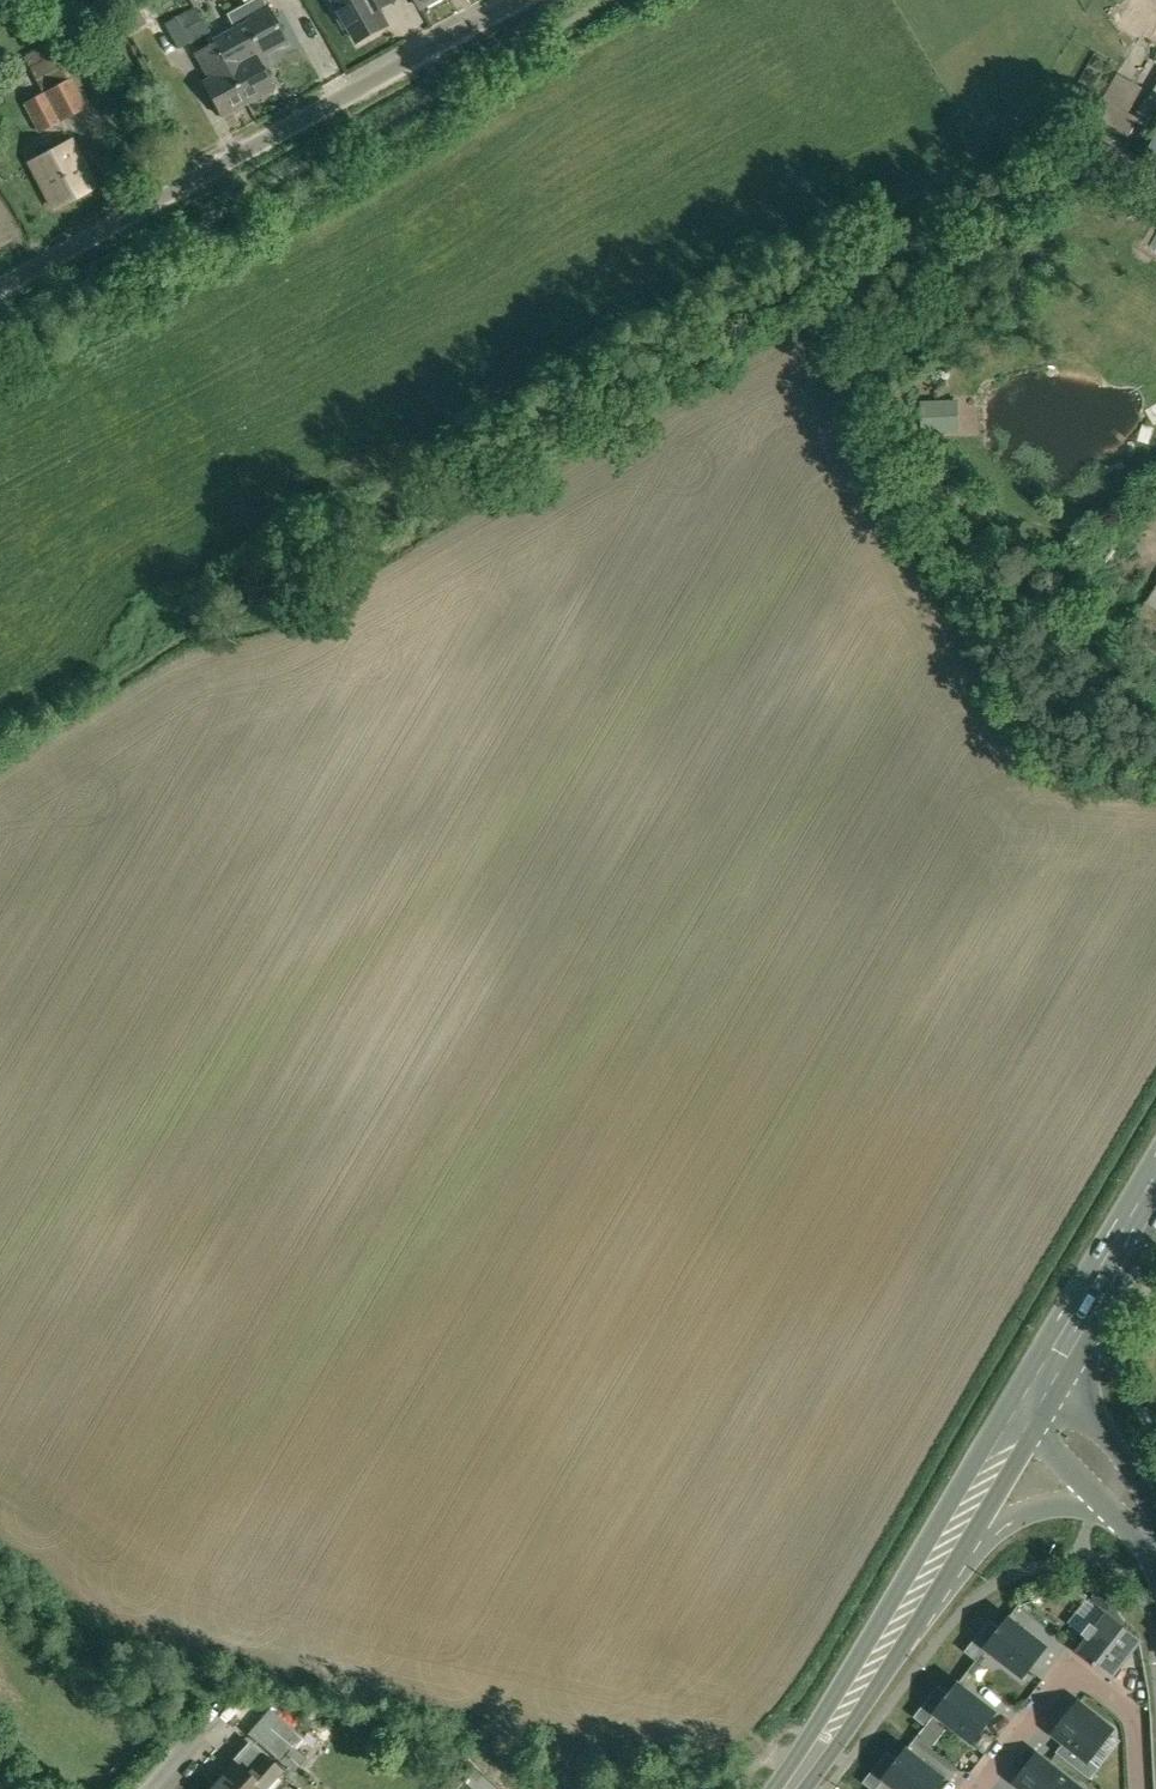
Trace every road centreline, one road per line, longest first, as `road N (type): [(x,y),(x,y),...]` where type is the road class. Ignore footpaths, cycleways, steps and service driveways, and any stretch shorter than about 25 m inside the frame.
road 1 (unclassified): [(0,285),(516,0)]
road 2 (secondary): [(1027,1411),(792,1788)]
road 3 (residential): [(1137,1788),(1129,1713),(1077,1677),(1053,1688),(977,1788)]
road 4 (secondary): [(1155,1195),(1027,1411)]
road 5 (tertiary): [(1027,1411),(1079,1441),(1155,1543)]

